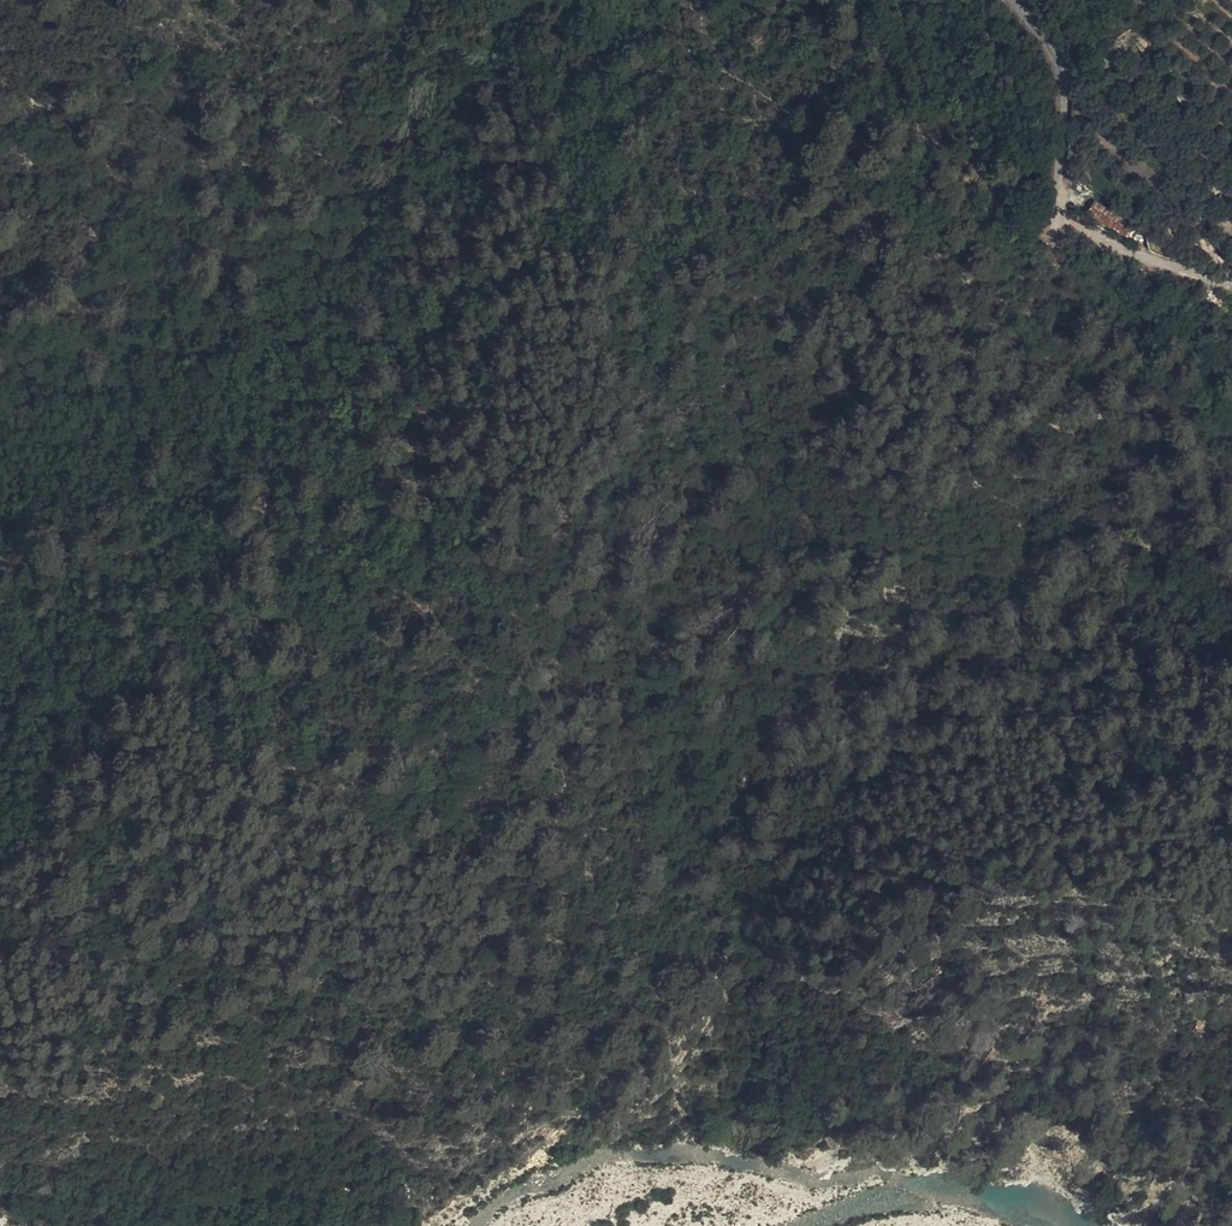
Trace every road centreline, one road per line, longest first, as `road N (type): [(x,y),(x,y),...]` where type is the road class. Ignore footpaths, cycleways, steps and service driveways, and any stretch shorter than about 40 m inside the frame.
road 1 (unclassified): [(1231,285),(1129,252),(1057,218),(1062,76),(1011,0)]

